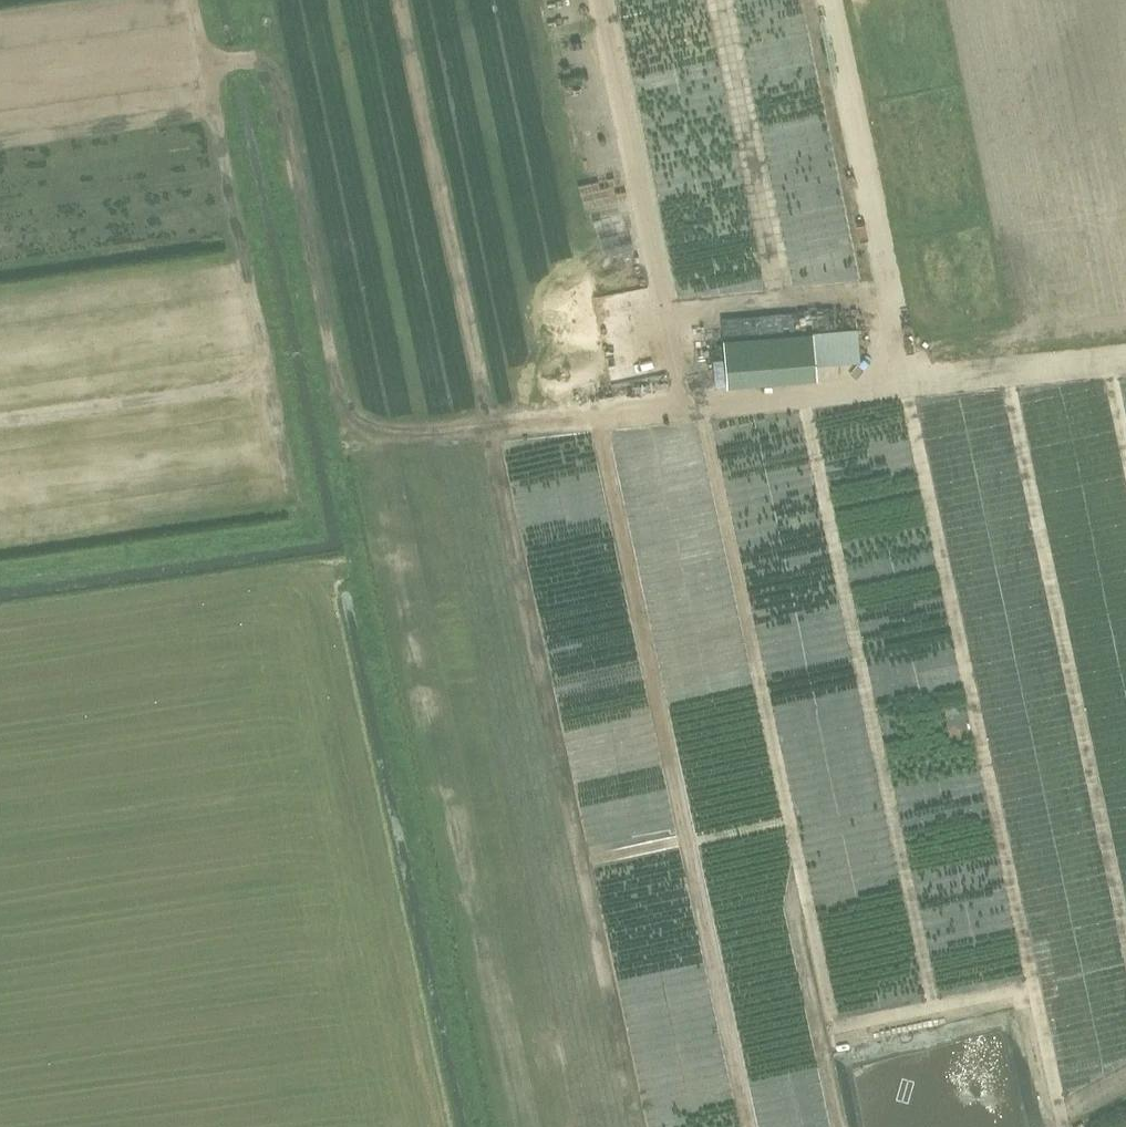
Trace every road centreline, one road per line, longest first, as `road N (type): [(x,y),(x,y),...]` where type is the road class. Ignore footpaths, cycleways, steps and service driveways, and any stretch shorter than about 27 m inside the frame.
road 1 (track): [(249,0),(494,1126)]
road 2 (track): [(847,1126),(602,0)]
road 3 (track): [(611,1126),(370,0)]
road 4 (track): [(487,0),(726,1126)]
road 5 (track): [(0,569),(308,525),(194,0)]
road 6 (track): [(348,457),(685,404)]
road 7 (track): [(0,475),(291,434)]
road 8 (track): [(275,365),(0,402)]
road 9 (track): [(1125,311),(1032,322),(896,302)]
road 10 (track): [(0,33),(196,6)]

